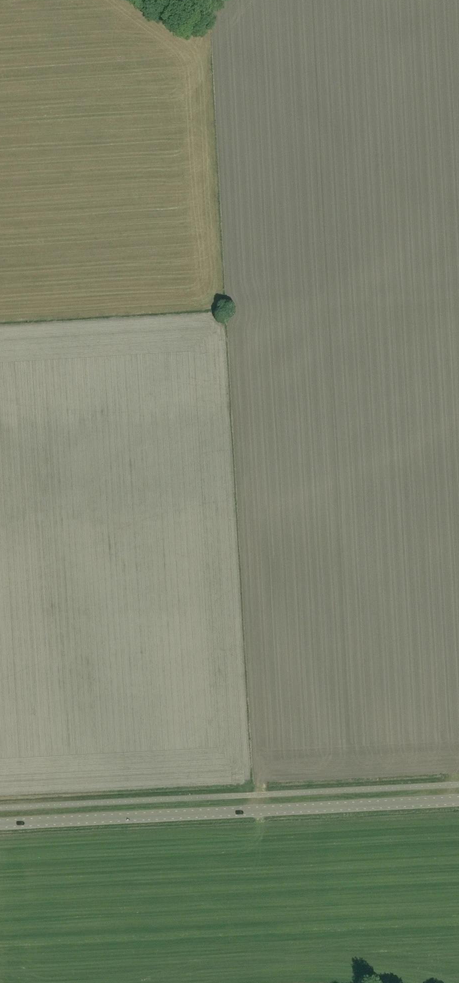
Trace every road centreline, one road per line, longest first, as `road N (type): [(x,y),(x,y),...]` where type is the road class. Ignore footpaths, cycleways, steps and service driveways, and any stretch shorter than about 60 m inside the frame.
road 1 (tertiary): [(458,801),(0,824)]

